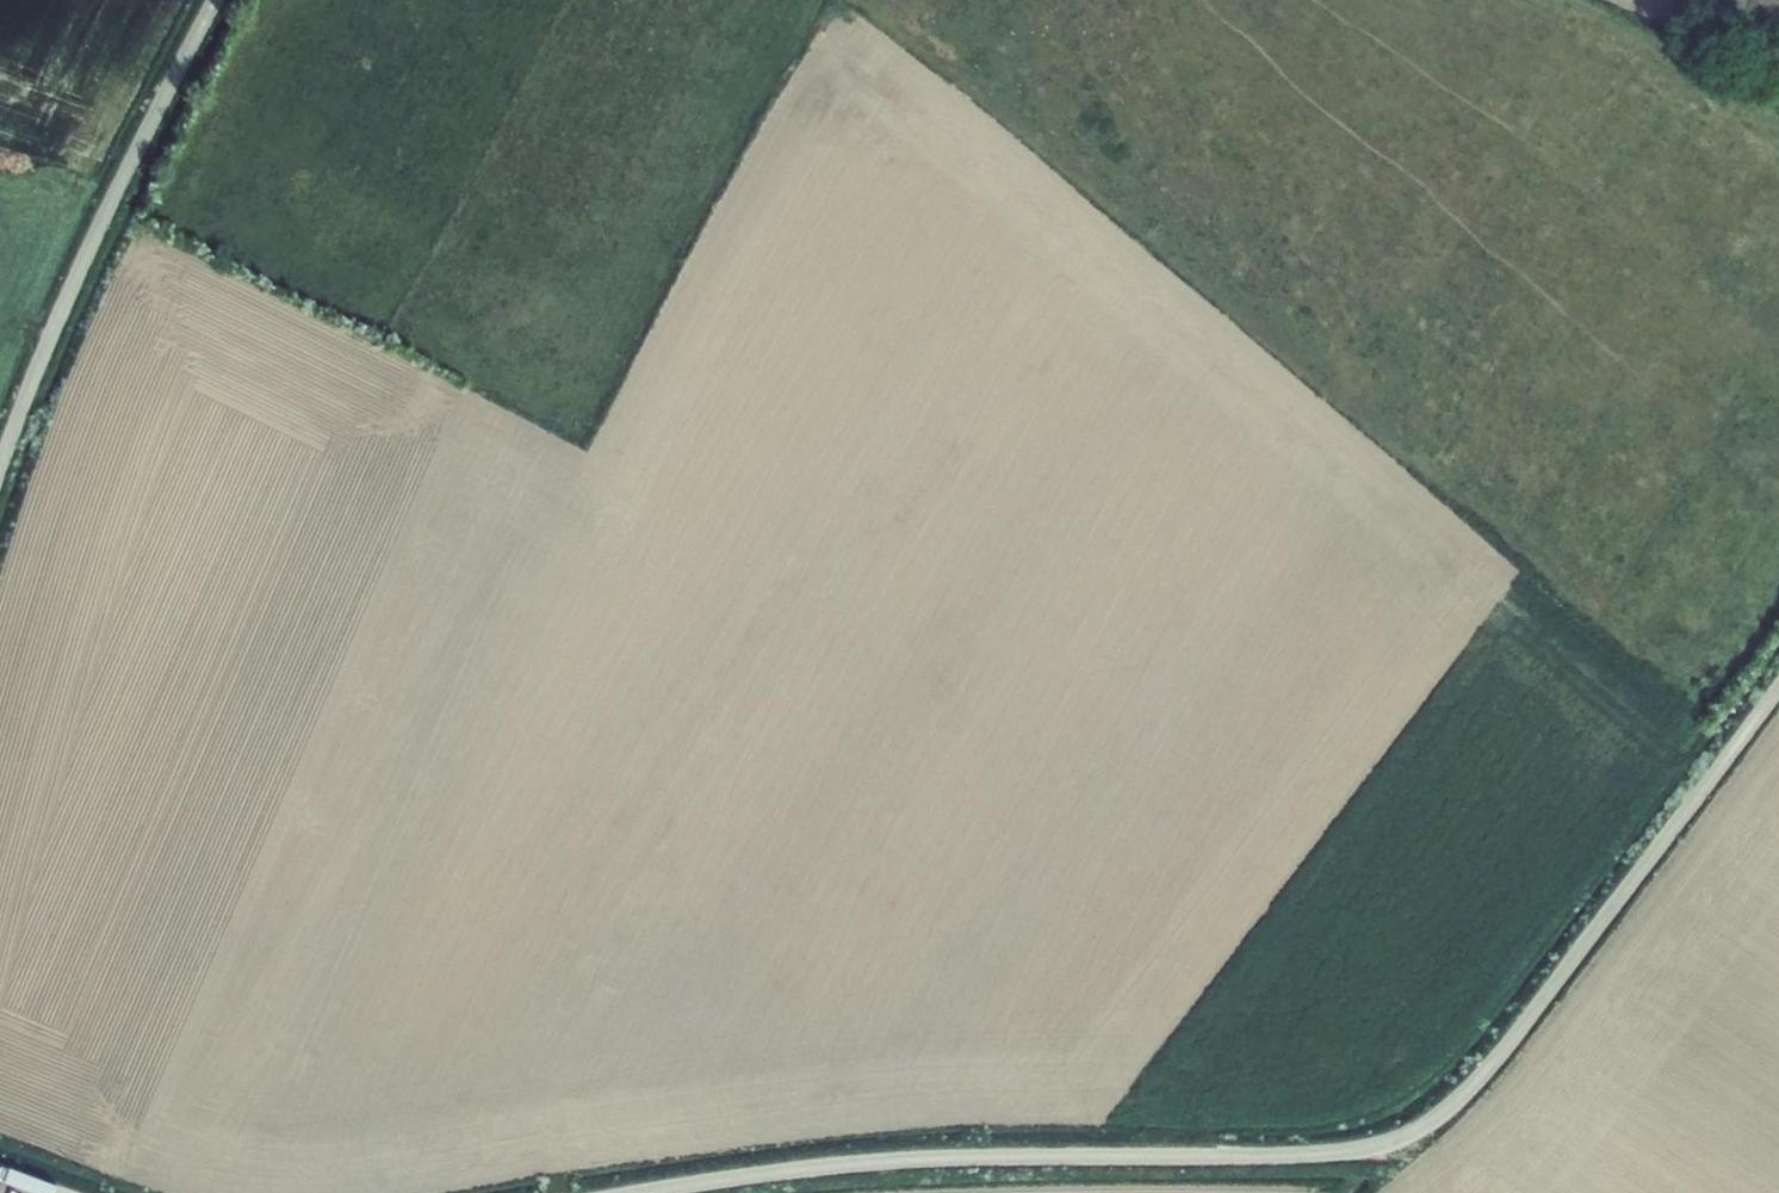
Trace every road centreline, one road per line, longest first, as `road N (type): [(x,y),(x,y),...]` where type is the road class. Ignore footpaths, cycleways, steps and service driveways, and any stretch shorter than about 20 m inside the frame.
road 1 (unclassified): [(635,1192),(880,1161),(1332,1154),(1408,1133),(1456,1098),(1499,1053),(1778,683)]
road 2 (unclassified): [(213,0),(80,264),(0,466)]

